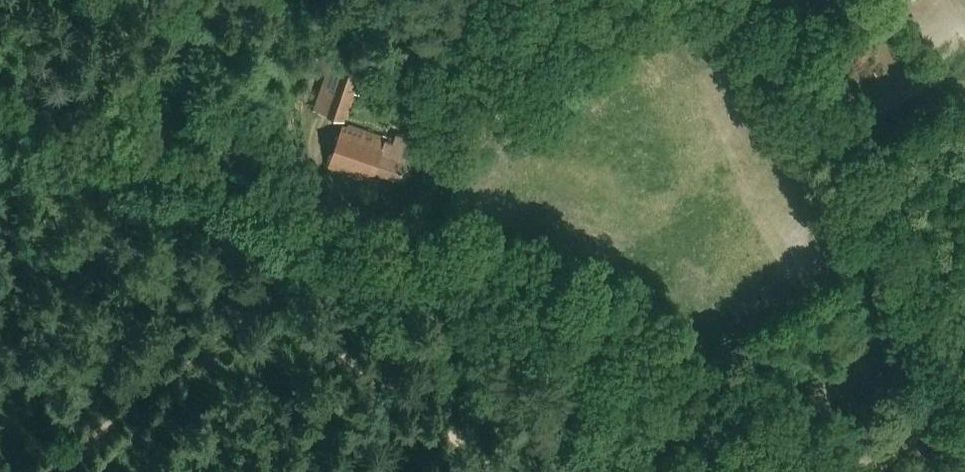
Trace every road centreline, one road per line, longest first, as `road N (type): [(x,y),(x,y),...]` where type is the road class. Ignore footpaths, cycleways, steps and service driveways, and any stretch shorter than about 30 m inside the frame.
road 1 (track): [(792,460),(675,354),(571,302),(385,228),(0,108)]
road 2 (track): [(735,0),(838,134),(948,335),(957,355),(952,400)]
road 3 (track): [(614,0),(385,228)]
road 4 (track): [(949,59),(915,94),(838,134)]

